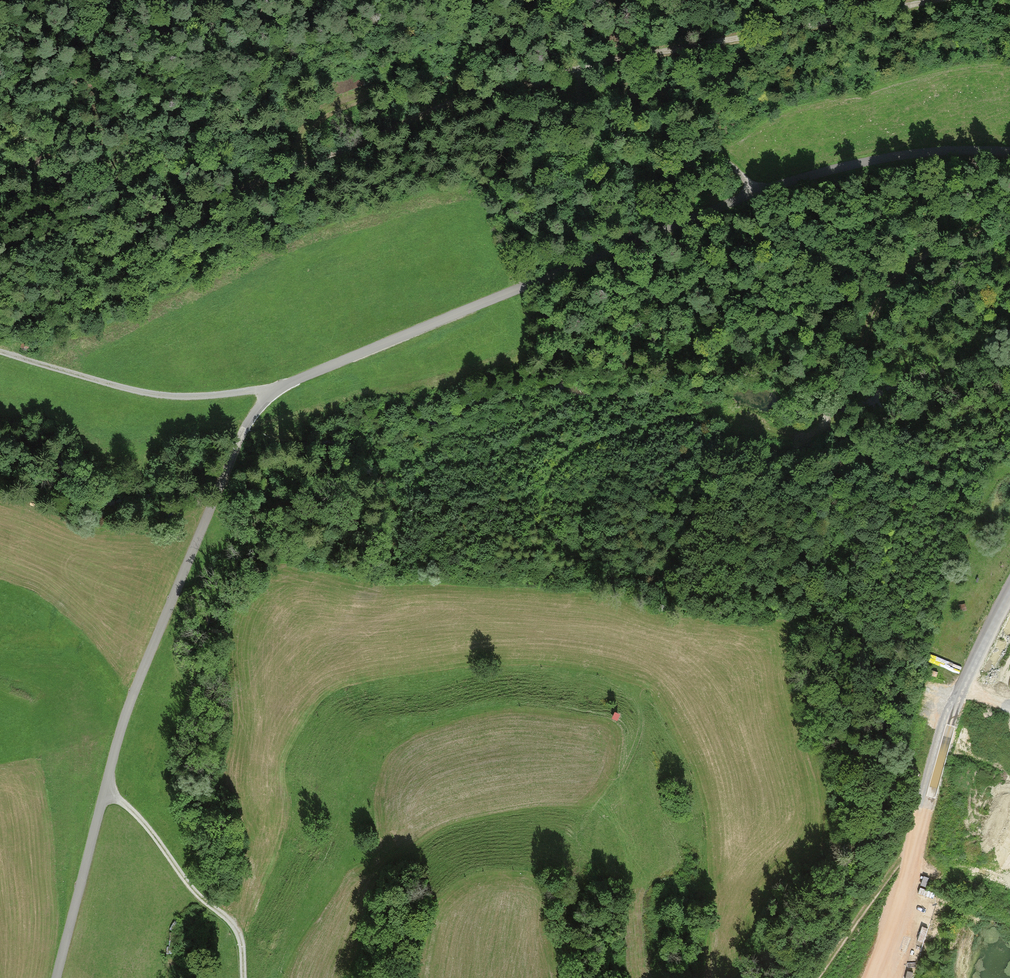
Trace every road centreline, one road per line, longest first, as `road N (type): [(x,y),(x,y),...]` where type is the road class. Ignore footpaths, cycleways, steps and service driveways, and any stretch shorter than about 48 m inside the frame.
road 1 (unclassified): [(57,977),(124,719),(243,432),(263,403),(309,374),(759,192),(898,156),(1009,152)]
road 2 (track): [(0,245),(67,238),(185,205),(529,79),(936,0)]
road 3 (track): [(0,350),(140,391),(286,386)]
road 4 (track): [(529,79),(723,156),(759,192)]
road 5 (unclassified): [(1009,595),(965,690),(924,829)]
road 6 (track): [(106,788),(236,929),(245,977)]
road 7 (track): [(924,829),(878,977)]

